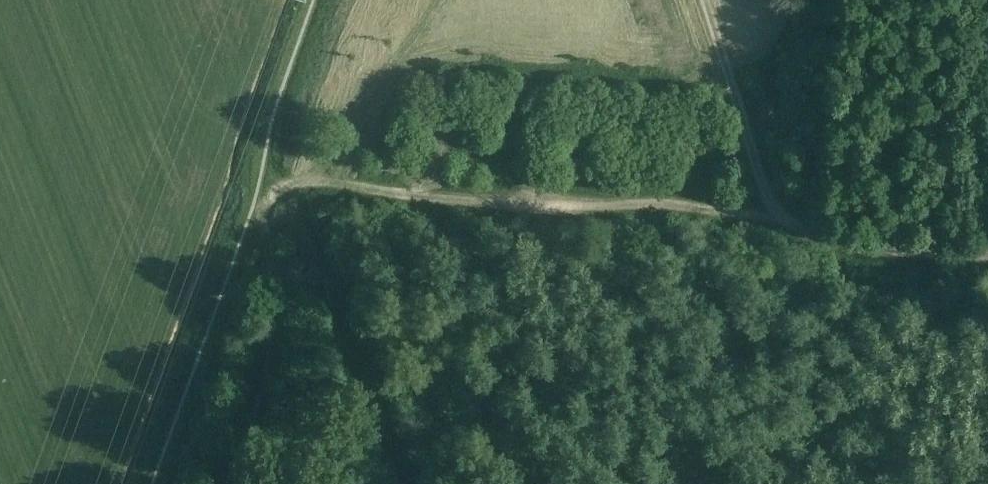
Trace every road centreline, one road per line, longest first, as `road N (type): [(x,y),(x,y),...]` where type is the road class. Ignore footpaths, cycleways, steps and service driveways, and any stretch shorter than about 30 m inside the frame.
road 1 (track): [(987,246),(794,227),(750,150),(713,0)]

